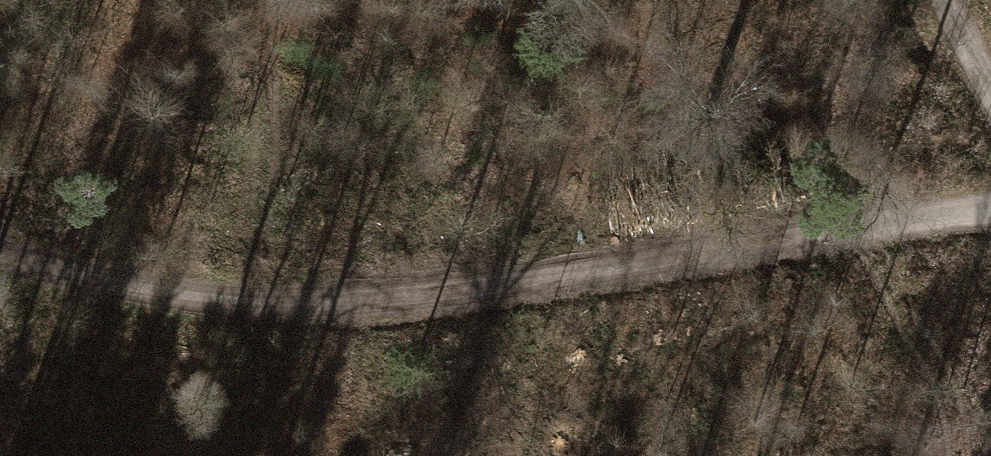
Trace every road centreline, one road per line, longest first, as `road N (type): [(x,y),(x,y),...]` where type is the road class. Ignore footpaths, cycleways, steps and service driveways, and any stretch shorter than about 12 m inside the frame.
road 1 (track): [(990,207),(411,300),(279,302),(137,284),(0,253)]
road 2 (motorway): [(0,149),(990,7)]
road 3 (motorway): [(745,455),(990,414)]

